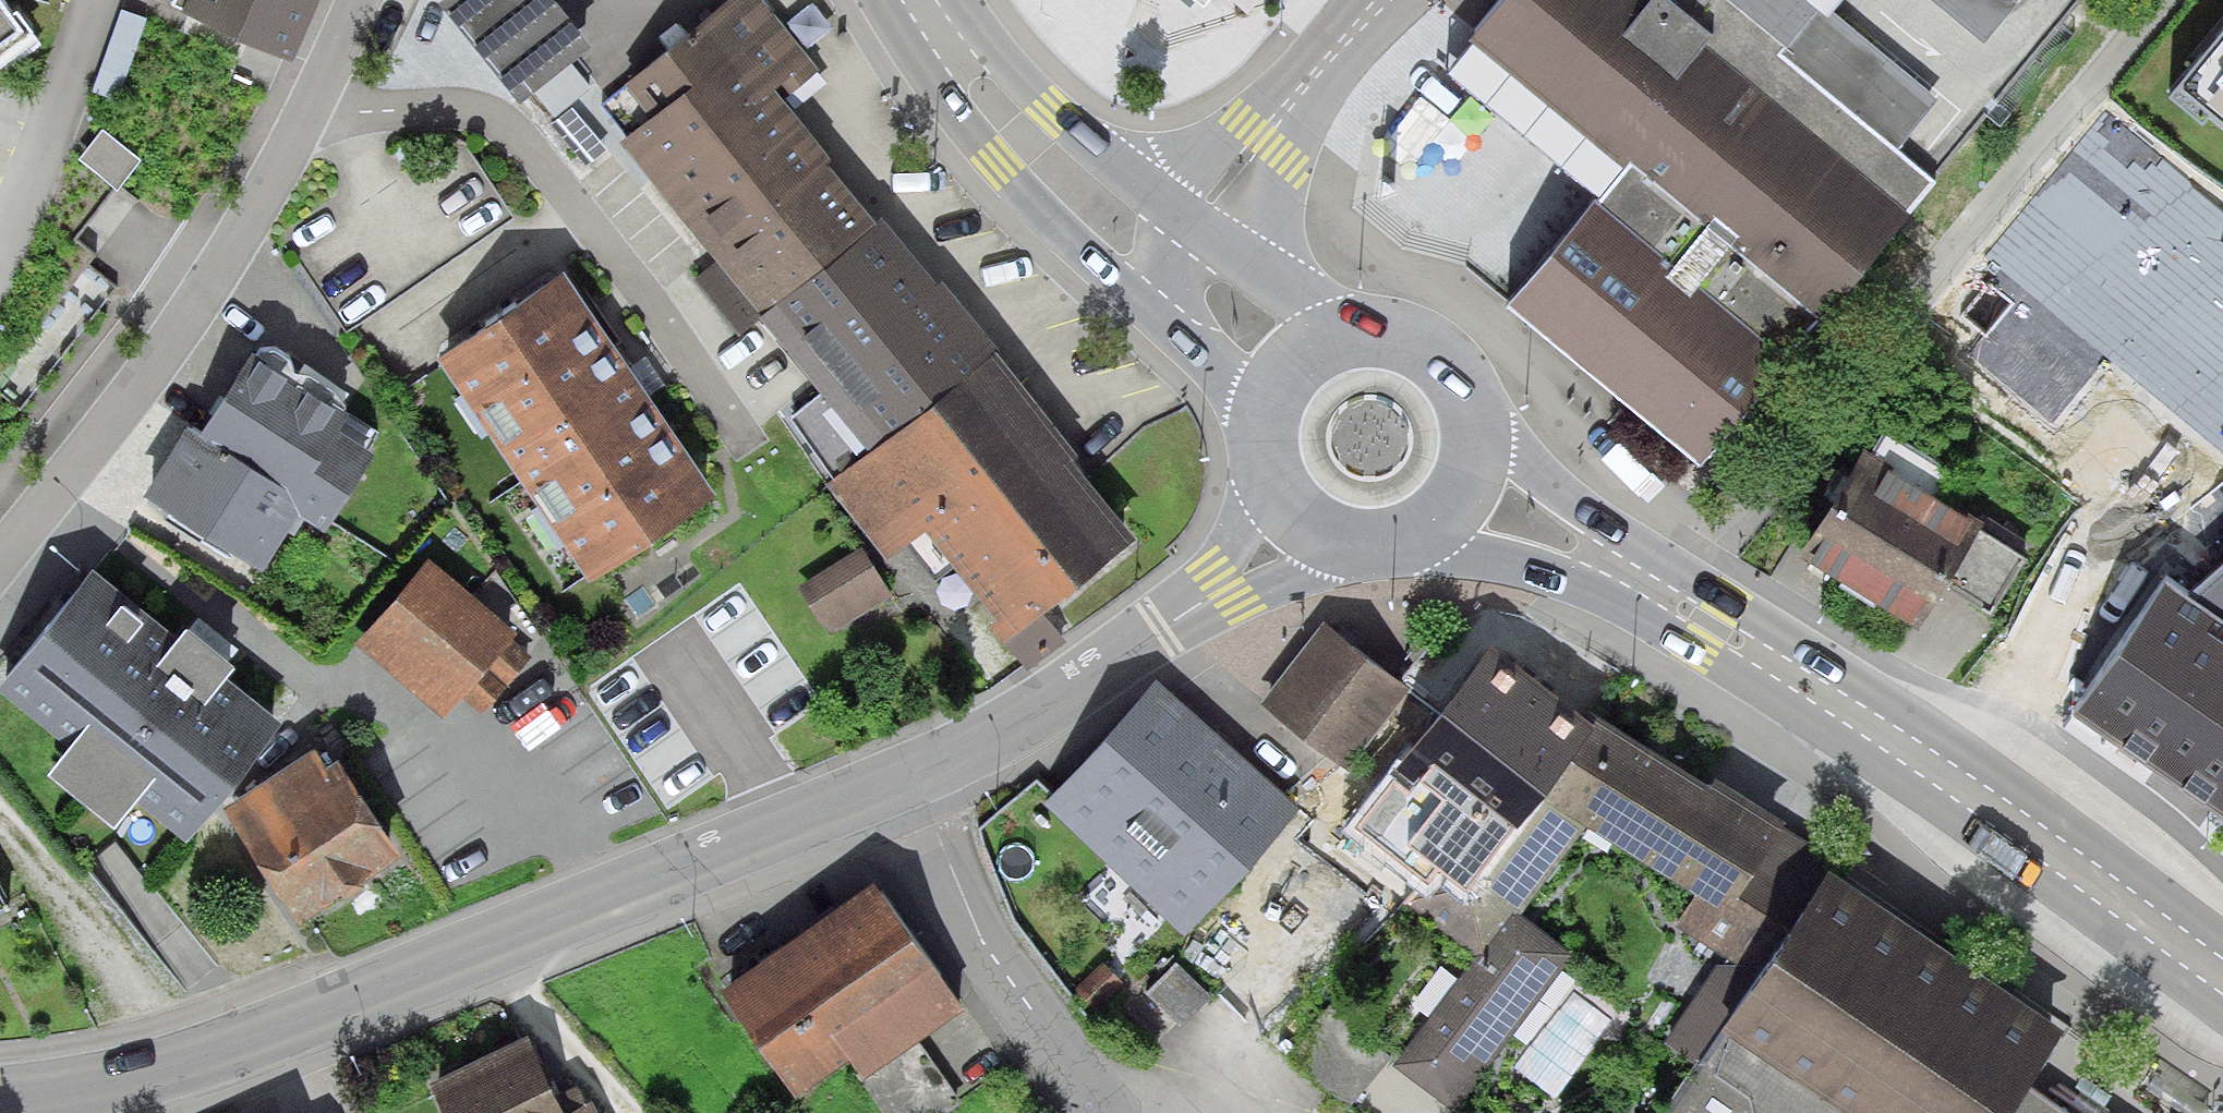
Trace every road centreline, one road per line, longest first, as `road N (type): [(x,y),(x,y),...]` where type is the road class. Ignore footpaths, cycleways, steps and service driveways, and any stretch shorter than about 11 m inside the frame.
road 1 (unclassified): [(0,1100),(103,1087),(265,1038),(915,777)]
road 2 (residential): [(1655,590),(2163,0)]
road 3 (primary): [(1655,590),(1951,785),(2222,980)]
road 4 (residential): [(355,0),(231,243),(151,369),(0,555)]
road 5 (unclassified): [(915,777),(1057,702),(1301,524)]
road 6 (residential): [(915,777),(984,938),(1078,1075),(1091,1112)]
road 7 (primary): [(935,24),(952,105),(995,162),(1136,301)]
road 8 (primary): [(1192,224),(1050,111),(1003,61),(935,24)]
road 9 (residential): [(1192,224),(1384,0)]
road 10 (primary): [(1655,590),(1589,514),(1469,408)]
road 11 (primary): [(1404,541),(1655,590)]
road 12 (primary): [(1346,336),(1192,224)]
road 13 (primary): [(1136,301),(1236,384),(1262,422)]
road 14 (primary): [(1404,541),(1440,520),(1463,490),(1474,457),(1469,408)]
road 15 (primary): [(1469,408),(1442,363),(1414,343),(1346,336)]
road 16 (primary): [(1346,336),(1294,363),(1262,422)]

